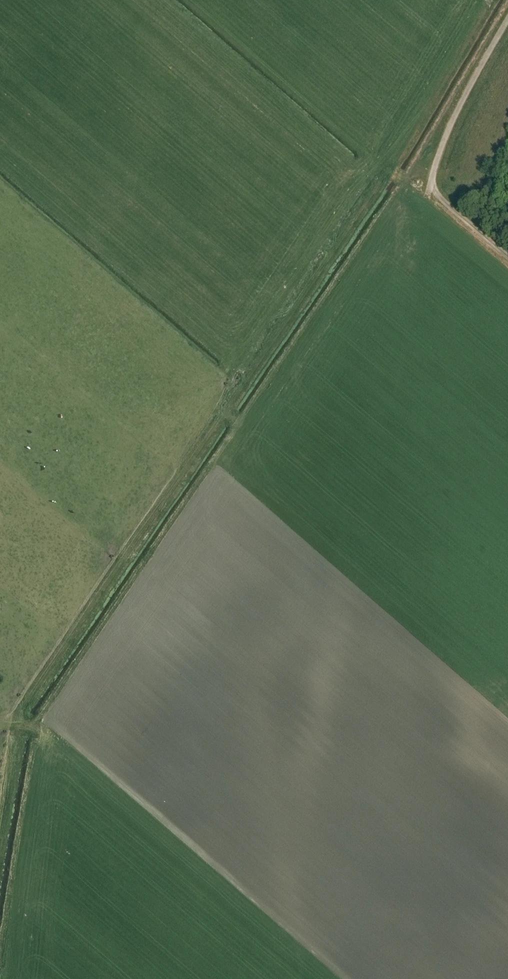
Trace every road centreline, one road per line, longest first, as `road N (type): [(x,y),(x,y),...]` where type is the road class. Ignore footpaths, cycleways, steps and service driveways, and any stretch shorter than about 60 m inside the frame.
road 1 (unclassified): [(507,19),(451,123),(430,189)]

